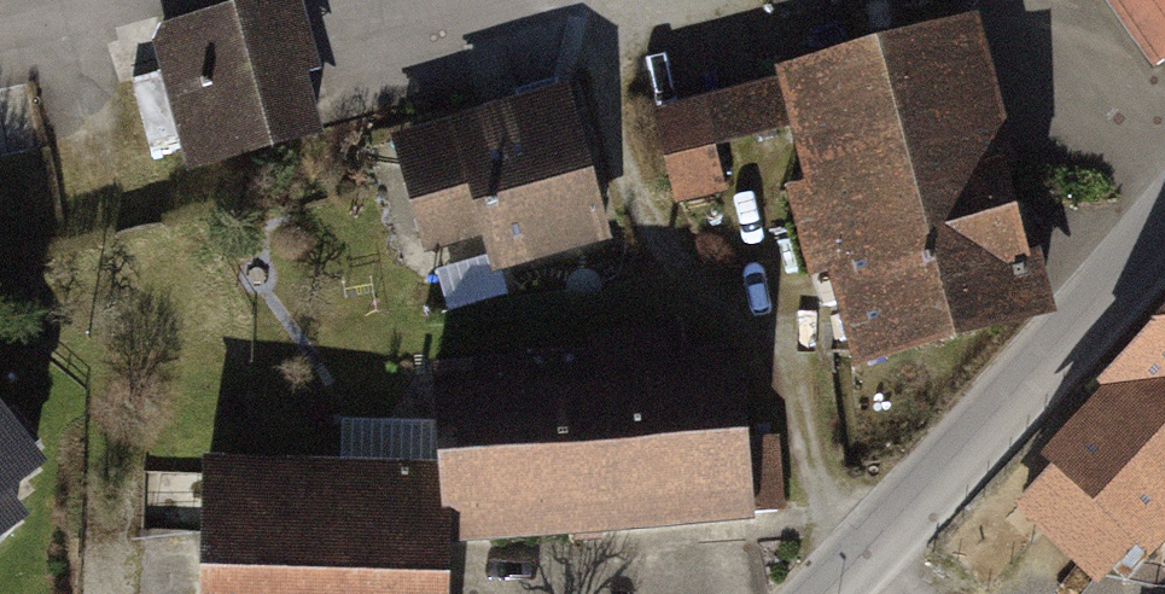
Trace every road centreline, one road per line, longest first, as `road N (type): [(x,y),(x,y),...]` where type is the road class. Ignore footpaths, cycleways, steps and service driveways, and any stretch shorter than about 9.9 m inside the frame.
road 1 (tertiary): [(827,593),(1164,231)]

